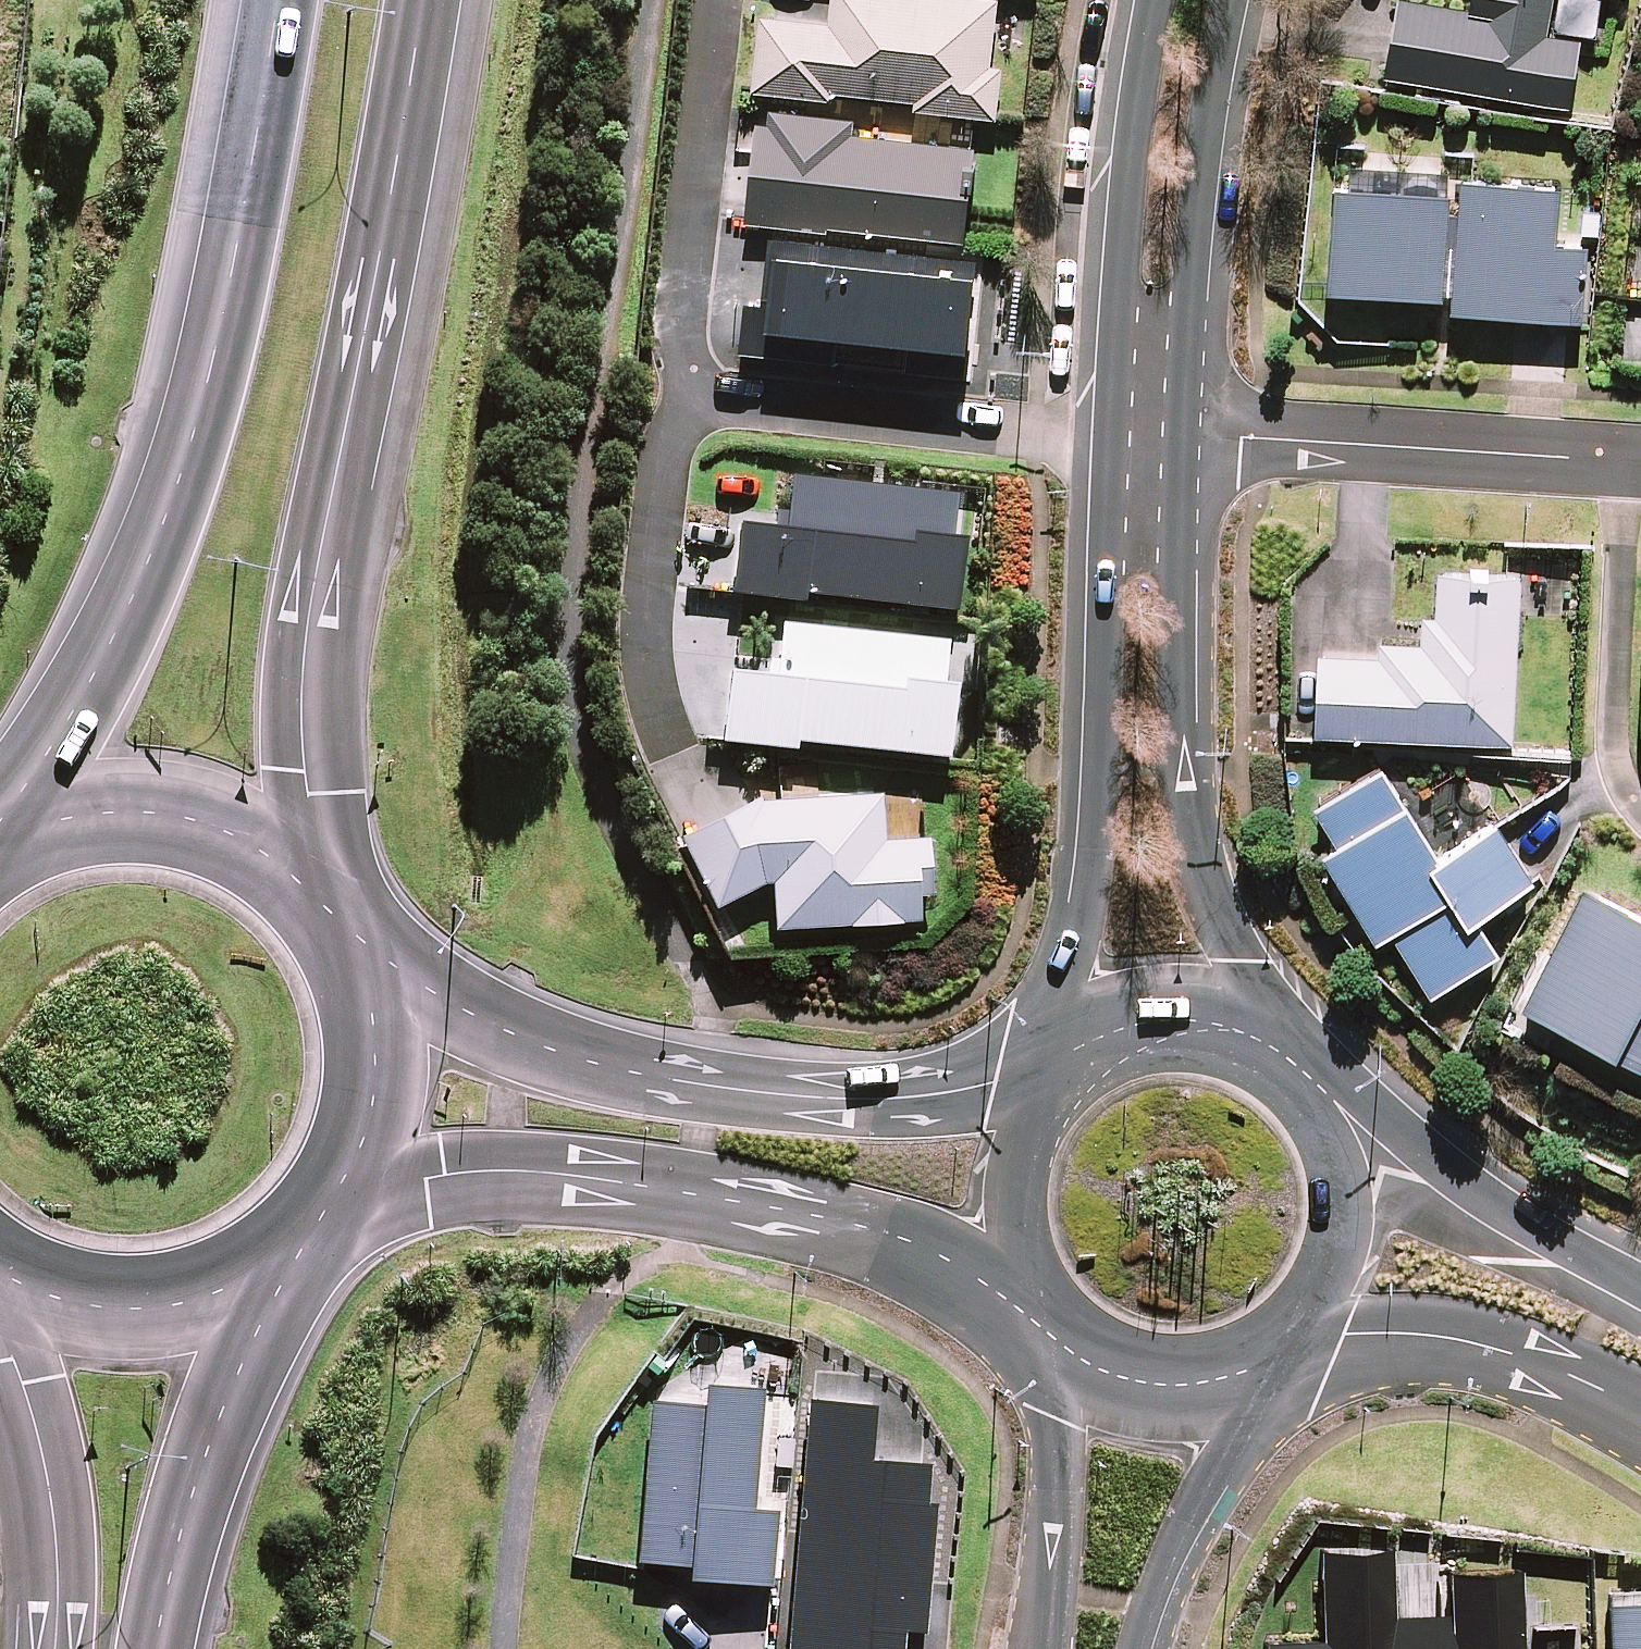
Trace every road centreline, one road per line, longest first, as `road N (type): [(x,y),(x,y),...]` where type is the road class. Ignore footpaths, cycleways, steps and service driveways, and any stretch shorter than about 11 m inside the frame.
road 1 (primary): [(429,0),(307,633),(308,791),(327,904)]
road 2 (primary): [(0,833),(88,686),(179,482),(210,377),(278,0)]
road 3 (tertiary): [(346,931),(525,1040),(704,1083),(865,1099),(940,1095),(1045,1072)]
road 4 (tertiary): [(1039,1308),(895,1234),(605,1180),(475,1172),(332,1198)]
road 5 (tertiary): [(1183,438),(1177,682),(1186,816),(1210,911),(1282,1052)]
road 6 (tertiary): [(1051,1065),(1082,941),(1090,869),(1110,436)]
road 7 (residential): [(1640,466),(1183,438)]
road 8 (tertiary): [(1233,0),(1189,285),(1183,438)]
road 9 (tertiary): [(1110,436),(1117,263),(1148,0)]
road 10 (residential): [(683,396),(1110,436)]
road 11 (primary): [(293,1252),(217,1430),(161,1648)]
road 12 (residential): [(683,396),(675,315),(710,0)]
road 13 (primary): [(0,850),(55,824),(133,813),(210,826),(279,863),(327,904)]
road 14 (residential): [(1338,1116),(1640,1306)]
road 15 (residential): [(1640,1389),(1408,1331),(1297,1333)]
road 16 (primary): [(56,1648),(53,1500),(0,1317)]
road 17 (residential): [(671,718),(648,647),(650,538),(660,453),(683,396)]
road 18 (tertiary): [(1271,1352),(1160,1576),(1134,1648)]
road 19 (tertiary): [(1051,1648),(1061,1331)]
road 20 (primary): [(293,1252),(221,1296),(138,1313),(53,1301),(0,1274)]
road 21 (primary): [(346,931),(368,988),(372,1097),(360,1148),(332,1198)]
road 22 (tertiary): [(1039,1308),(1004,1226),(1004,1168),(1045,1072)]
road 23 (tertiary): [(1051,1065),(1109,1036),(1167,1021),(1227,1027),(1282,1052)]
road 24 (tertiary): [(1338,1116),(1355,1161),(1359,1208),(1350,1255),(1329,1298),(1297,1333)]
road 25 (tertiary): [(1271,1352),(1236,1369),(1147,1373),(1101,1358),(1061,1331)]

